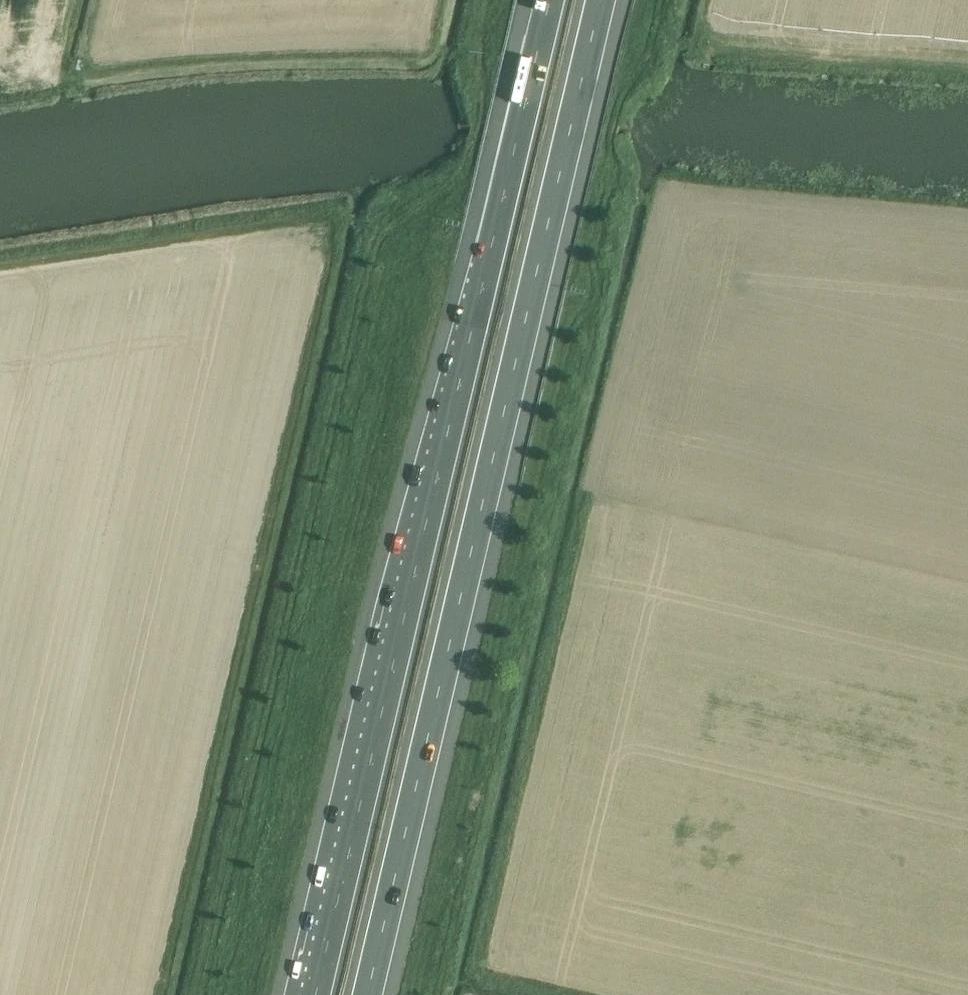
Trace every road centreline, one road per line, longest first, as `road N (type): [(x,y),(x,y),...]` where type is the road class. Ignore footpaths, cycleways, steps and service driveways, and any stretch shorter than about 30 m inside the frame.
road 1 (track): [(967,210),(702,188),(672,194),(656,208),(478,972),(577,994)]
road 2 (track): [(197,994),(369,262),(387,224),(451,187),(464,167),(477,126),(486,0)]
road 3 (track): [(667,0),(613,115),(593,299),(574,323),(560,362),(411,994)]
road 4 (motorway): [(367,994),(601,0)]
road 5 (motorway): [(550,0),(316,994)]
road 6 (track): [(0,86),(229,57),(478,58)]
road 7 (track): [(385,227),(292,217),(0,262)]
road 8 (track): [(651,38),(722,51),(967,69)]

